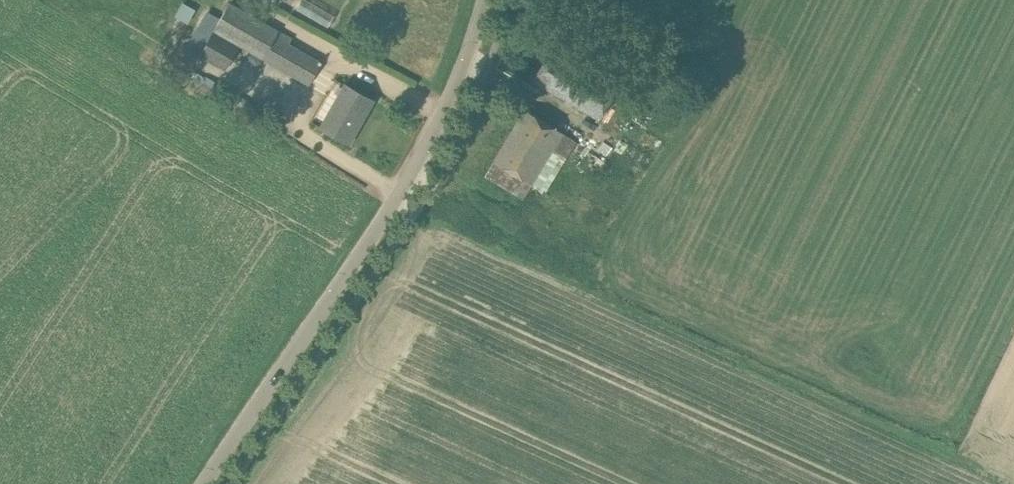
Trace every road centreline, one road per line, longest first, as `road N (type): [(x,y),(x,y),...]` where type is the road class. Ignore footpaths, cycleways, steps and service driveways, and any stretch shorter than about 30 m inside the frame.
road 1 (unclassified): [(206,483),(431,146),(483,0)]

